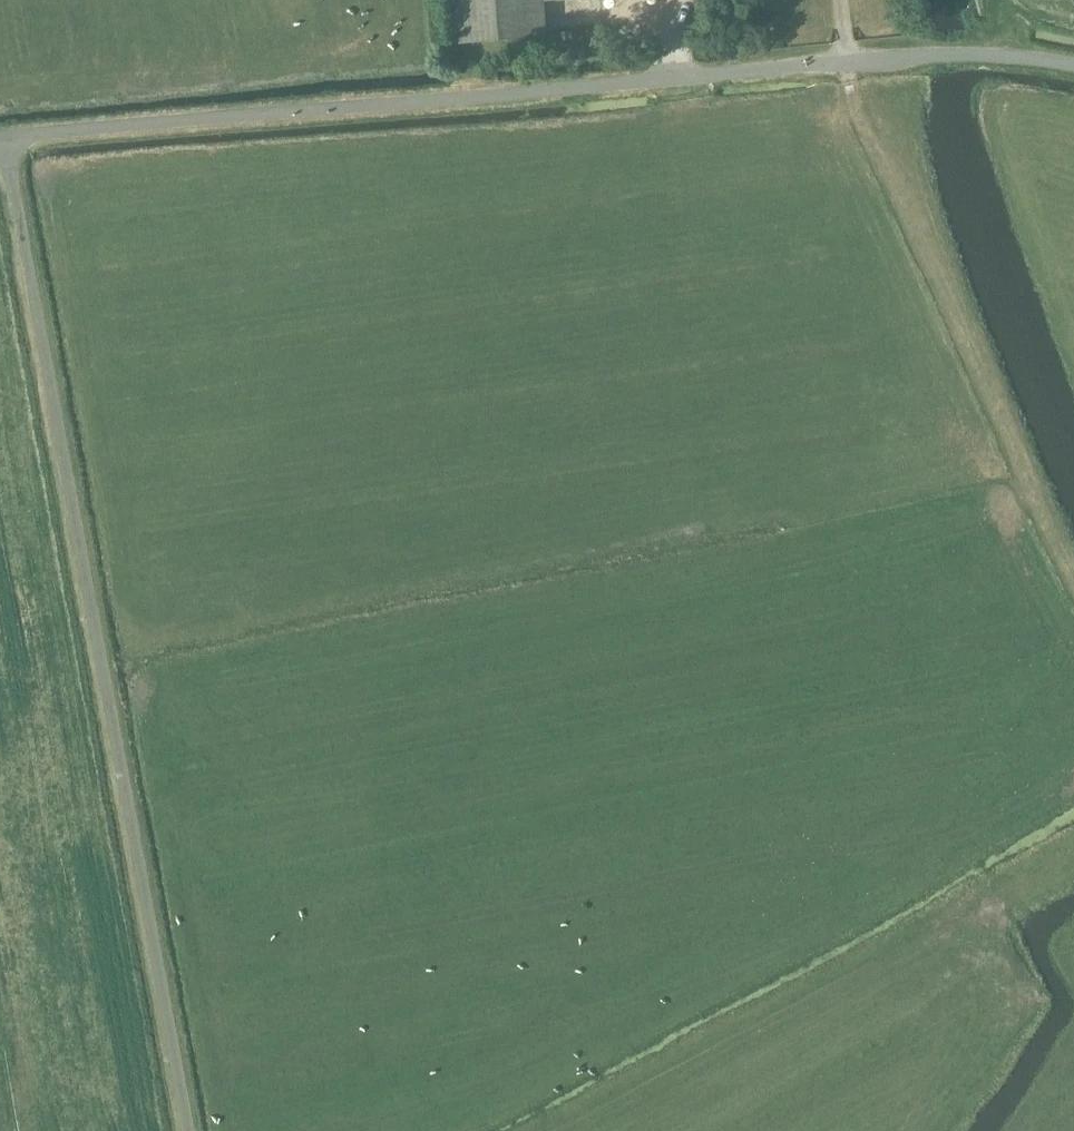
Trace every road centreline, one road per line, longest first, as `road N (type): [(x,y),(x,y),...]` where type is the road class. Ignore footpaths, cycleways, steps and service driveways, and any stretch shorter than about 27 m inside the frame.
road 1 (unclassified): [(4,143),(976,56)]
road 2 (track): [(1073,567),(884,158),(850,105),(851,65)]

